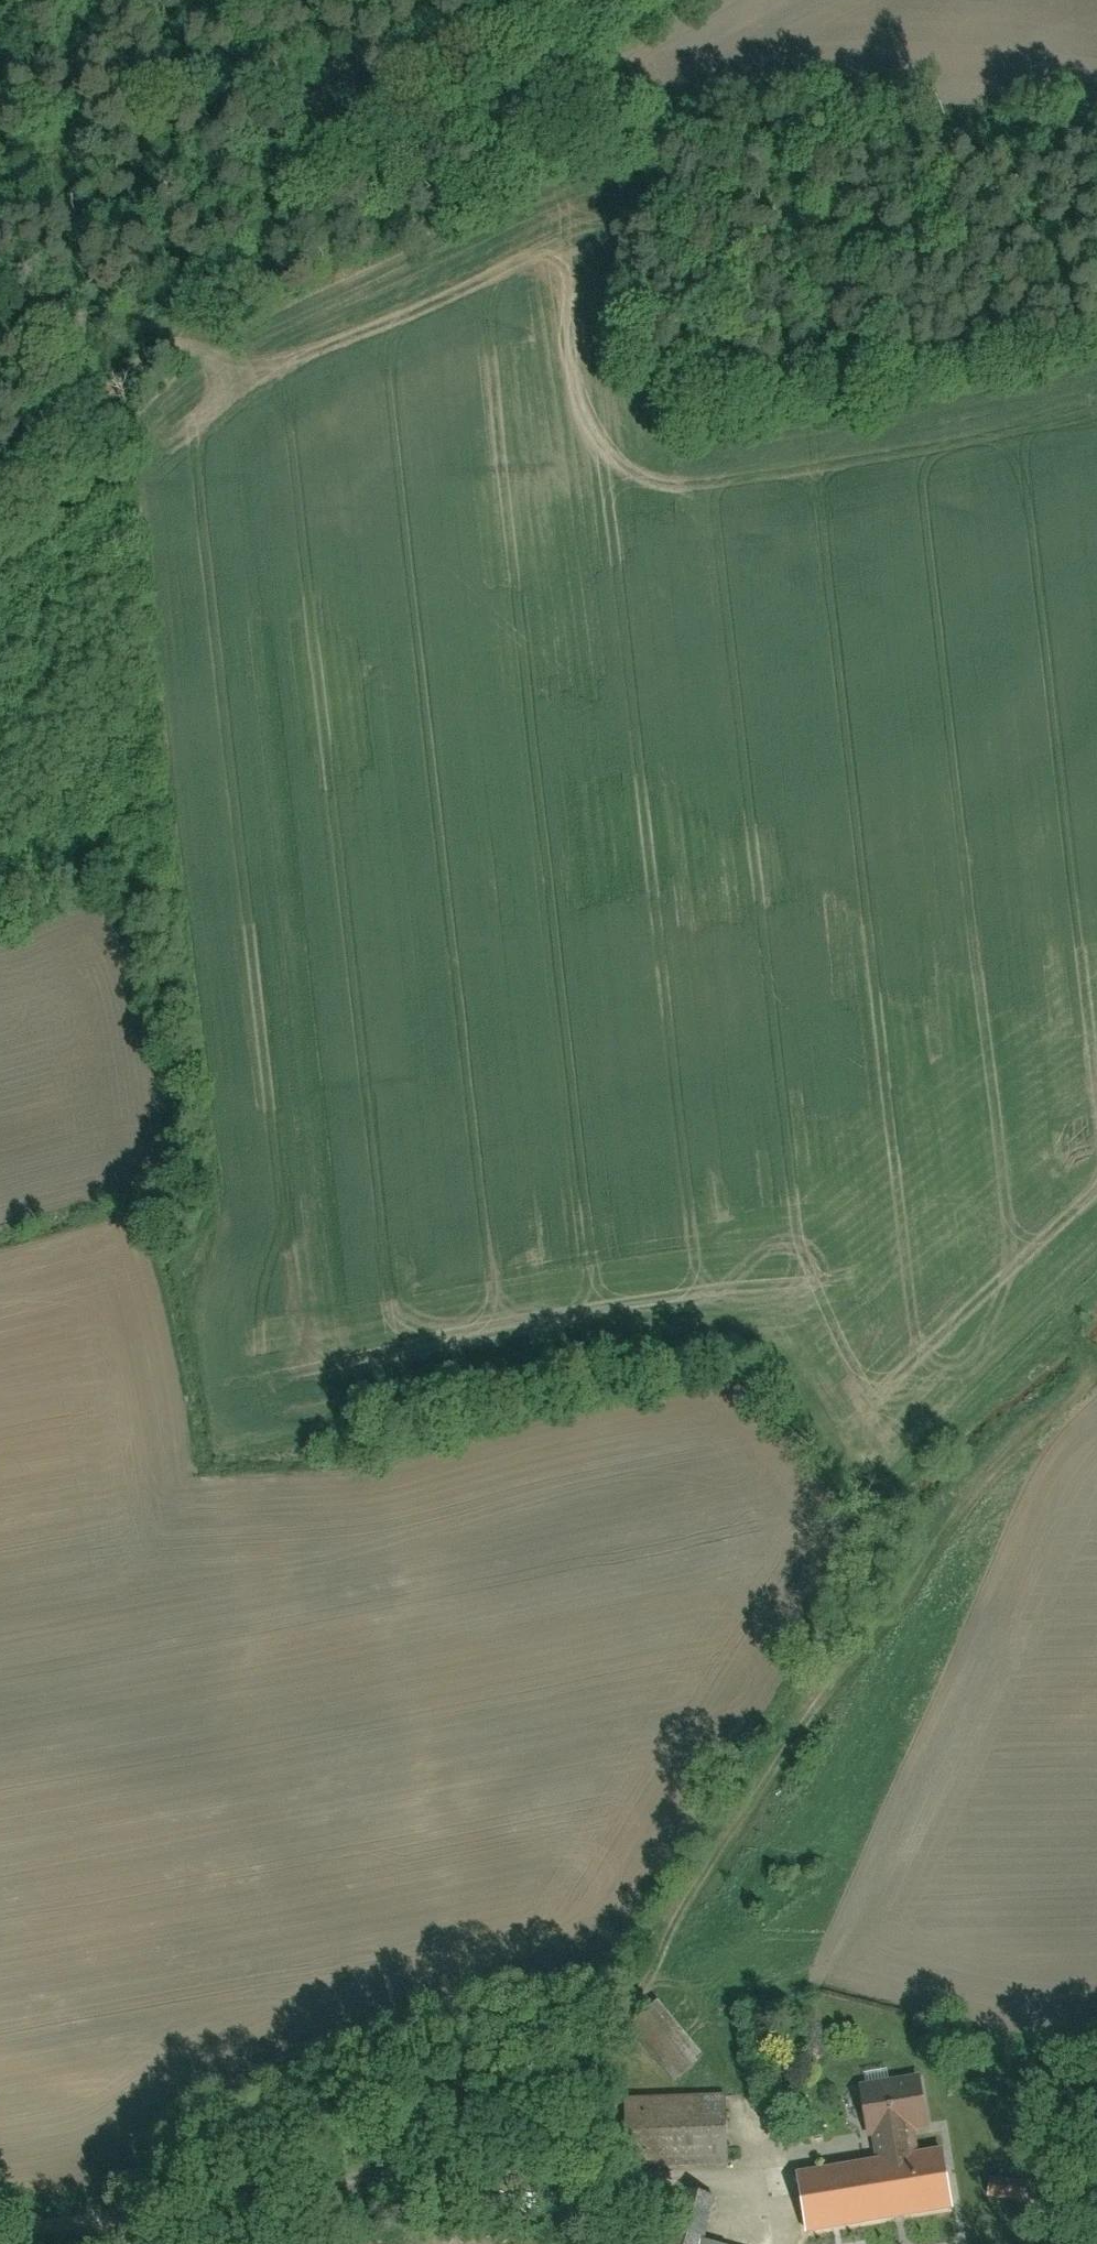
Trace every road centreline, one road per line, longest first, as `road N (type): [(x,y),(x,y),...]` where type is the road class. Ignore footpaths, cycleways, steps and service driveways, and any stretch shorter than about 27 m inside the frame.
road 1 (track): [(0,505),(242,299),(666,0)]

